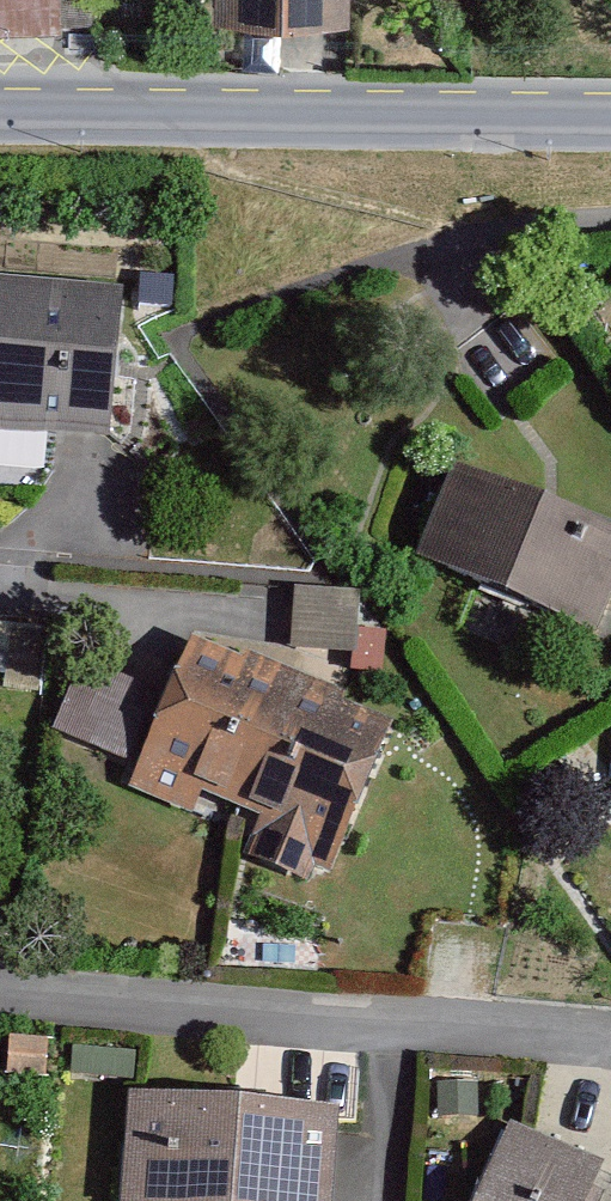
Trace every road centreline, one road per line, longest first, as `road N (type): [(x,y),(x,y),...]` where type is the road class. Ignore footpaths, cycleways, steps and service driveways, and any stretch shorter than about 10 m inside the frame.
road 1 (residential): [(0,1000),(610,1050)]
road 2 (tertiary): [(0,120),(610,126)]

